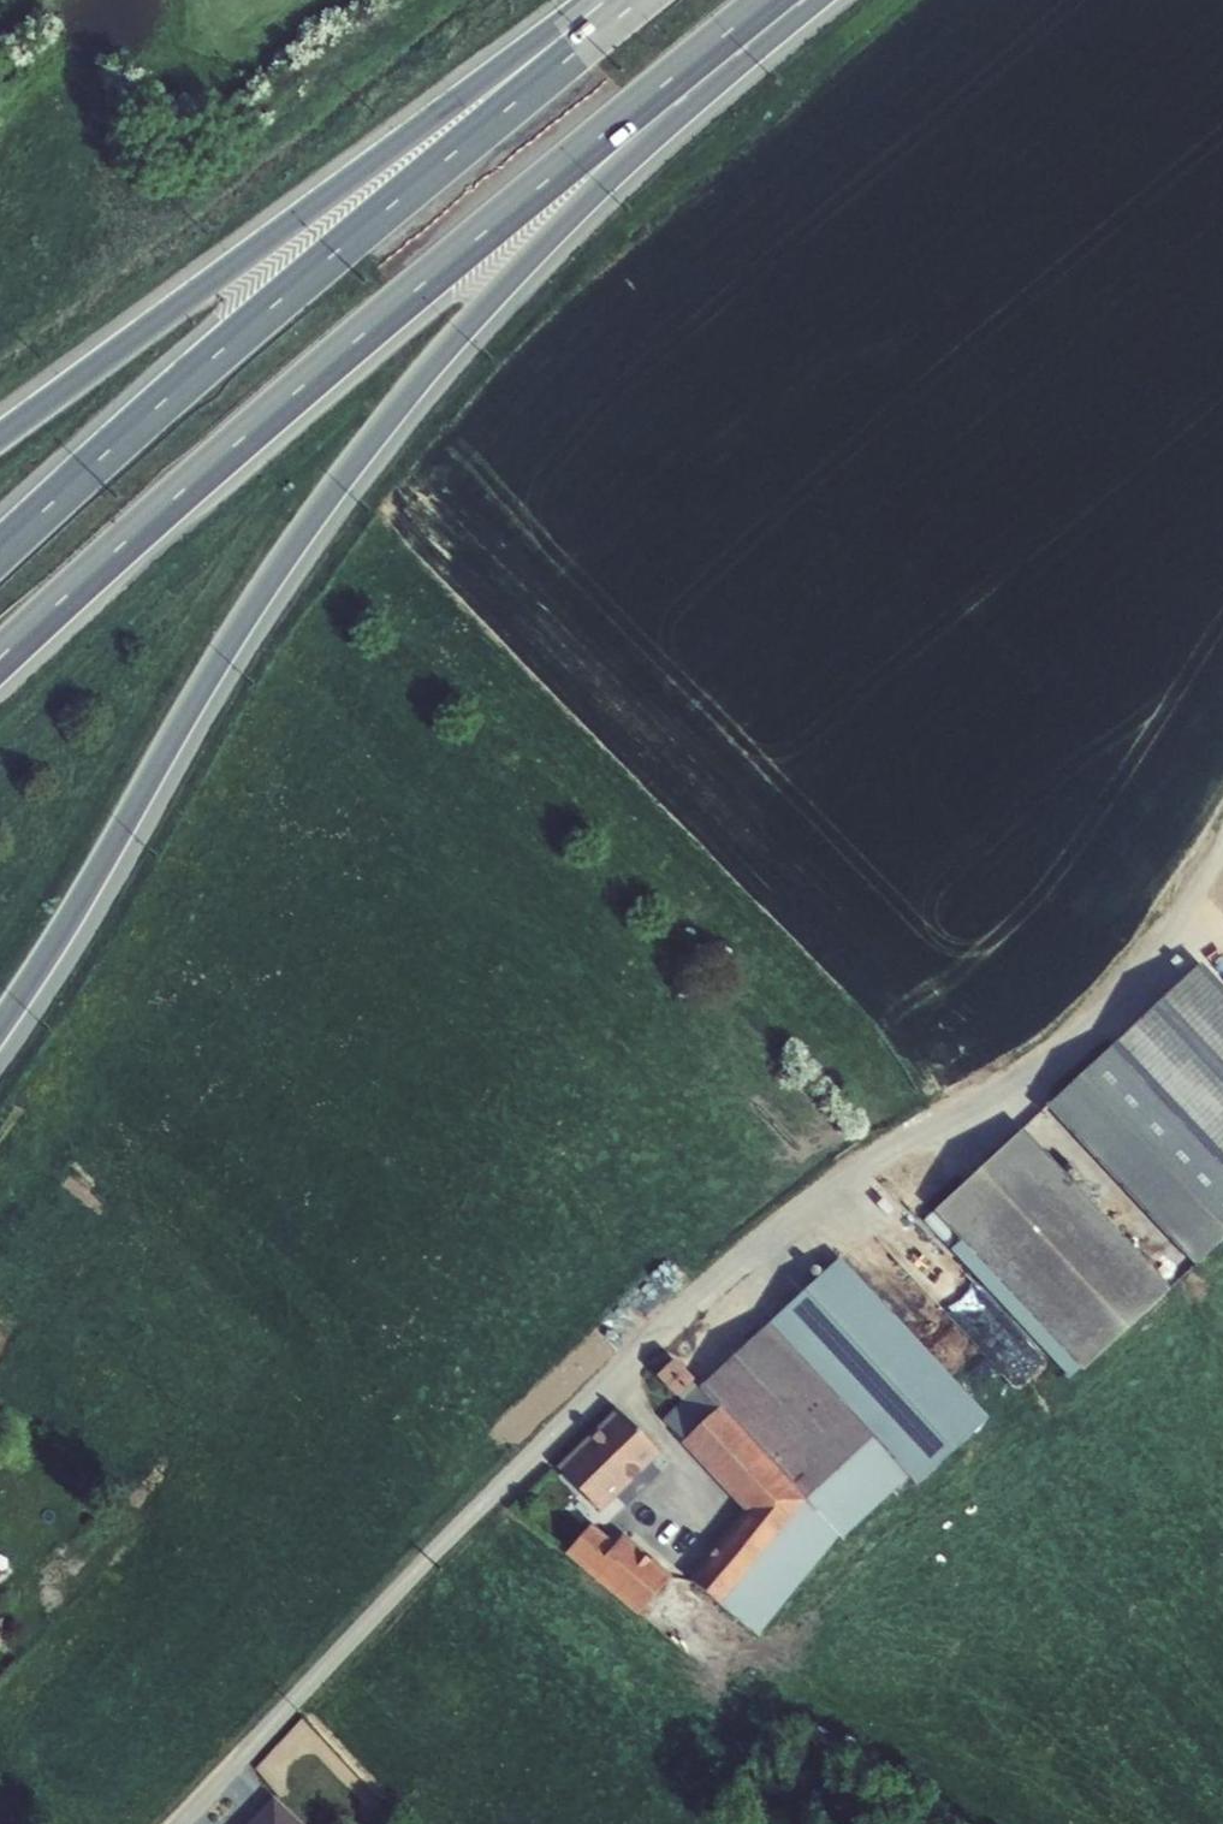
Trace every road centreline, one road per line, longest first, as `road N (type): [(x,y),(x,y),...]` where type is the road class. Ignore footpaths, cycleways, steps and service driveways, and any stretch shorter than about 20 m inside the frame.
road 1 (unclassified): [(1222,851),(1094,1035),(927,1130),(811,1209),(446,1540),(185,1823)]
road 2 (trunk): [(0,1039),(316,527),(679,75)]
road 3 (trunk): [(0,660),(237,440),(679,75)]
road 4 (trunk): [(627,13),(226,344),(0,555)]
road 5 (trunk): [(627,13),(0,440)]

